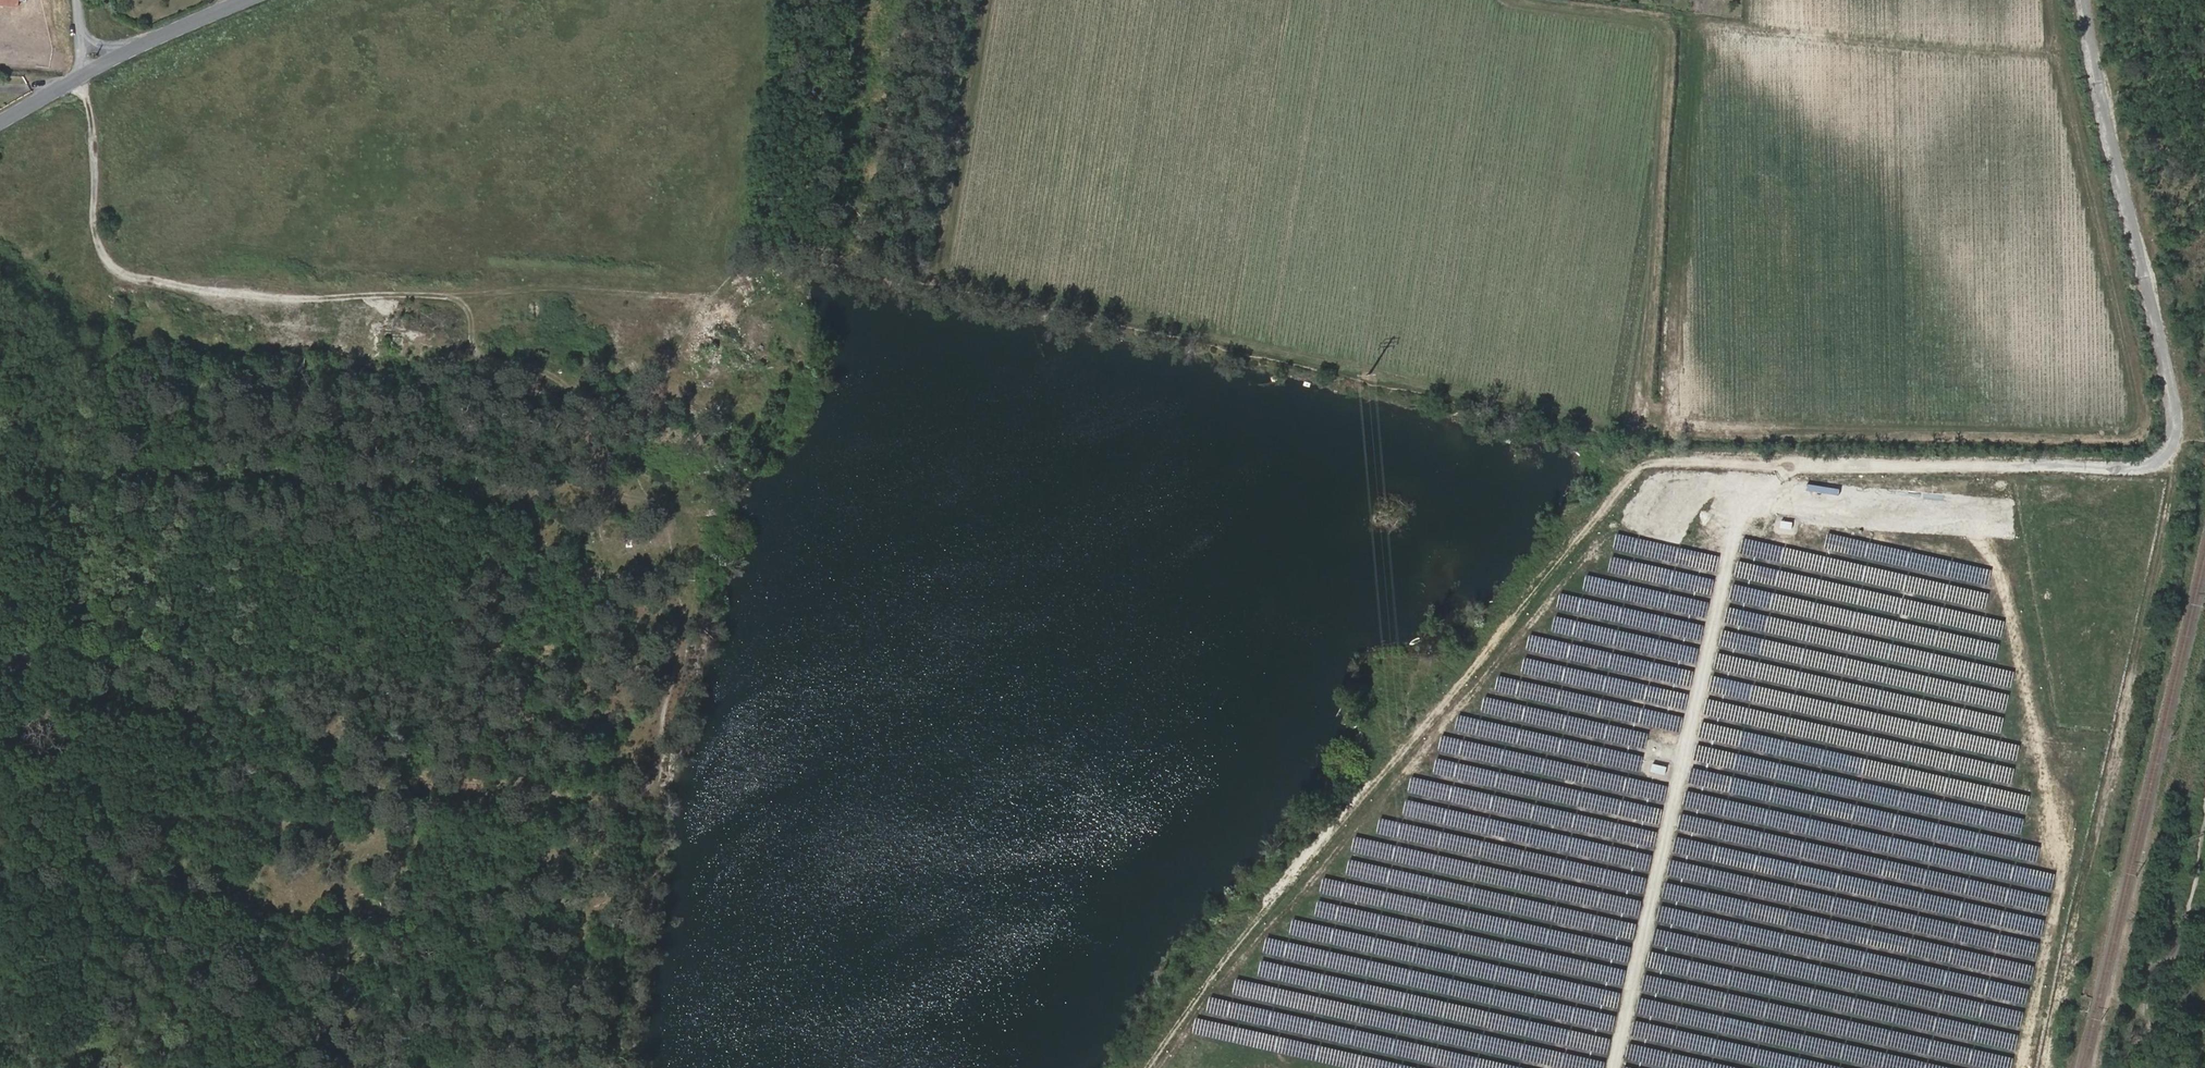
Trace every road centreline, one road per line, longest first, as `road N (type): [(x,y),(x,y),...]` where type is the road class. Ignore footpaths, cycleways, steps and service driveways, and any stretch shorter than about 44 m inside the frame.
road 1 (track): [(2164,1067),(2133,1017),(2137,984),(2191,878),(2204,780)]
road 2 (tertiary): [(255,0),(85,74),(0,125)]

